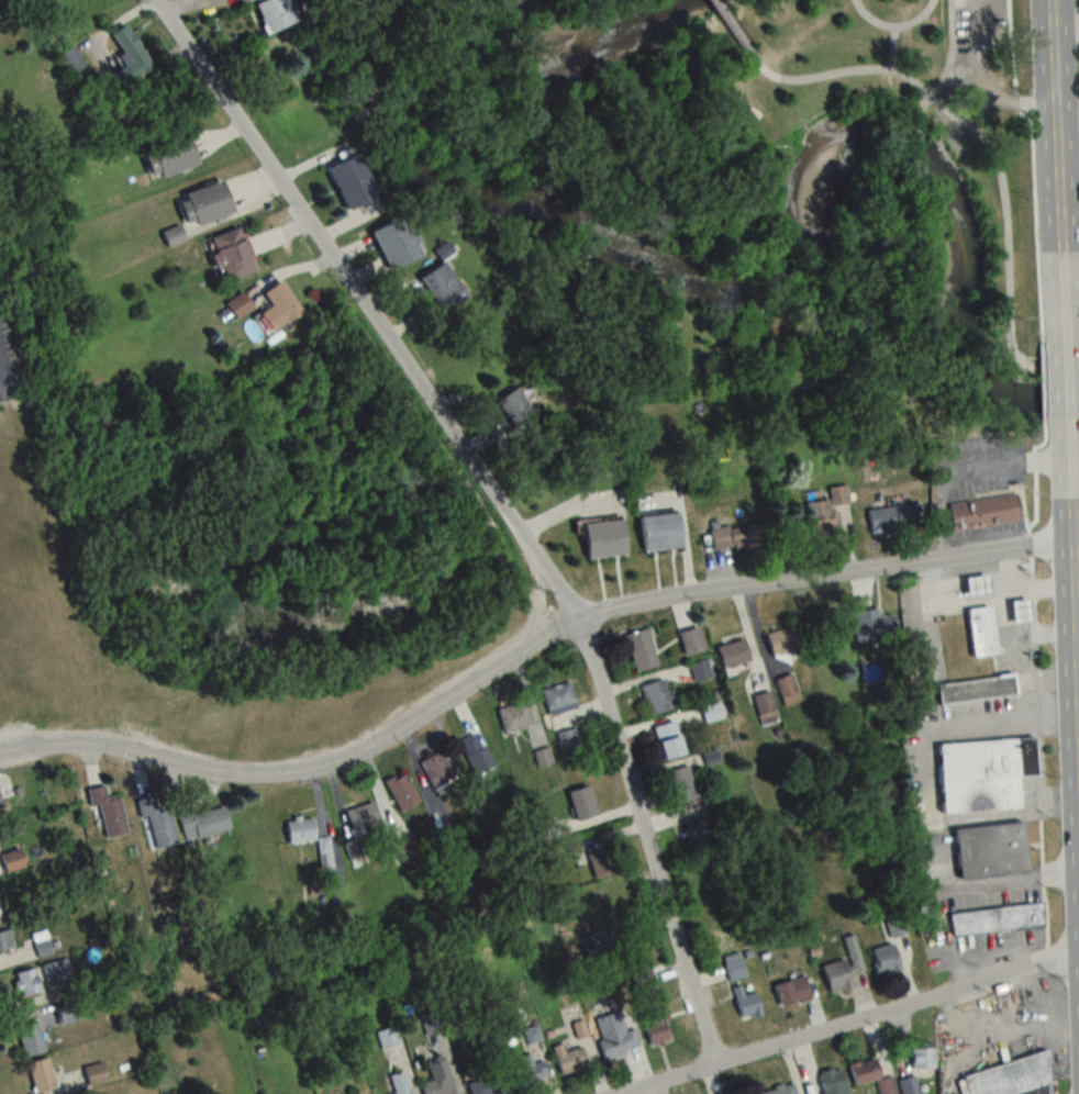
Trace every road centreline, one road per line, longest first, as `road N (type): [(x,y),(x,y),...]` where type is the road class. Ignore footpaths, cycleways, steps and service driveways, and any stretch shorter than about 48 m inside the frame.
road 1 (residential): [(711,1067),(575,622),(151,0)]
road 2 (residential): [(0,754),(78,745),(222,774),(319,770),(603,612),(1068,539)]
road 3 (residential): [(626,1093),(1078,954)]
road 4 (secondary): [(1078,803),(1064,439)]
road 5 (secondary): [(1059,362),(1047,0)]

